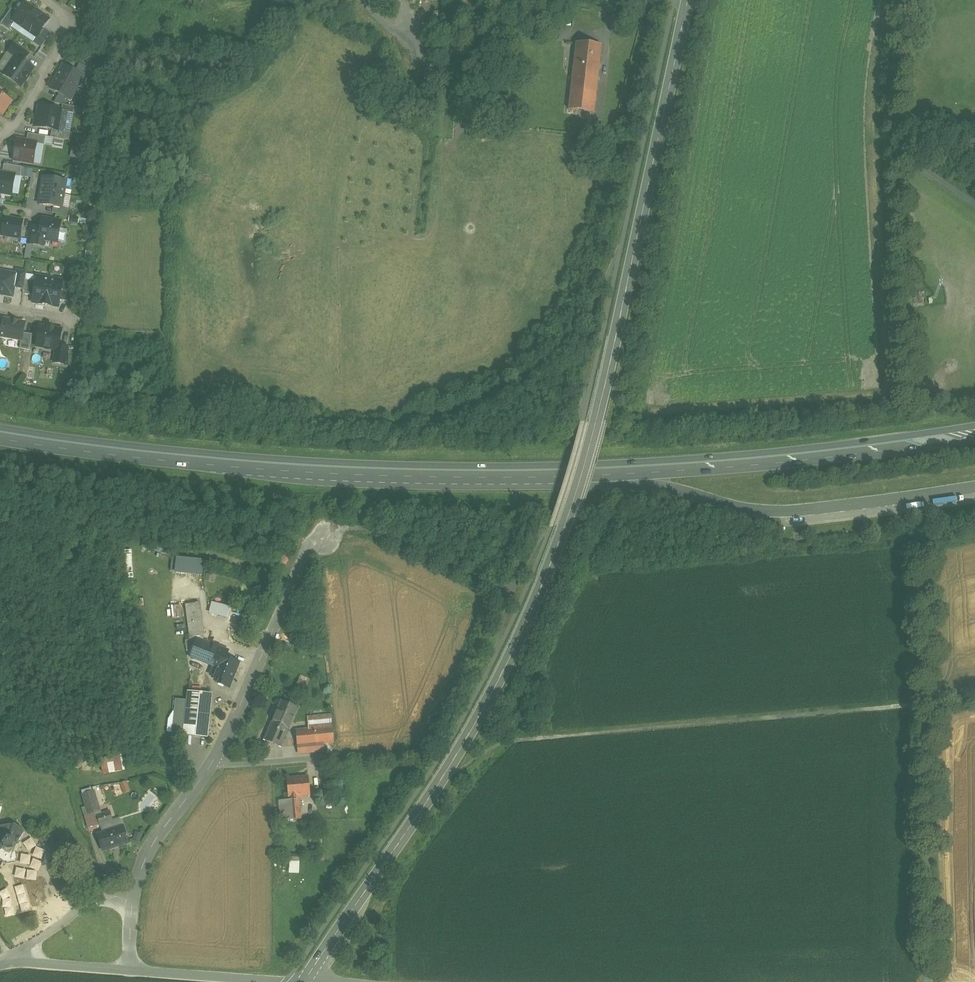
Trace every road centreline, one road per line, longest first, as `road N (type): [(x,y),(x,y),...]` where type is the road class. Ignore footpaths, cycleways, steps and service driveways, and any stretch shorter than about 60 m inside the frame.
road 1 (secondary): [(688,0),(605,386),(552,564),(494,690),(432,797),(304,981)]
road 2 (trunk): [(974,433),(778,460),(461,474),(200,459),(0,427)]
road 3 (track): [(921,569),(929,704),(520,739),(448,768),(438,763)]
road 4 (unclassified): [(133,905),(148,860),(225,753),(306,558),(328,539)]
road 5 (unclassified): [(932,981),(929,704),(974,699)]
road 6 (residential): [(44,0),(73,22),(0,141)]
road 7 (unclassified): [(0,969),(78,913),(133,905)]
road 8 (unclassified): [(274,981),(132,972)]
road 9 (unclassified): [(0,969),(132,972)]

